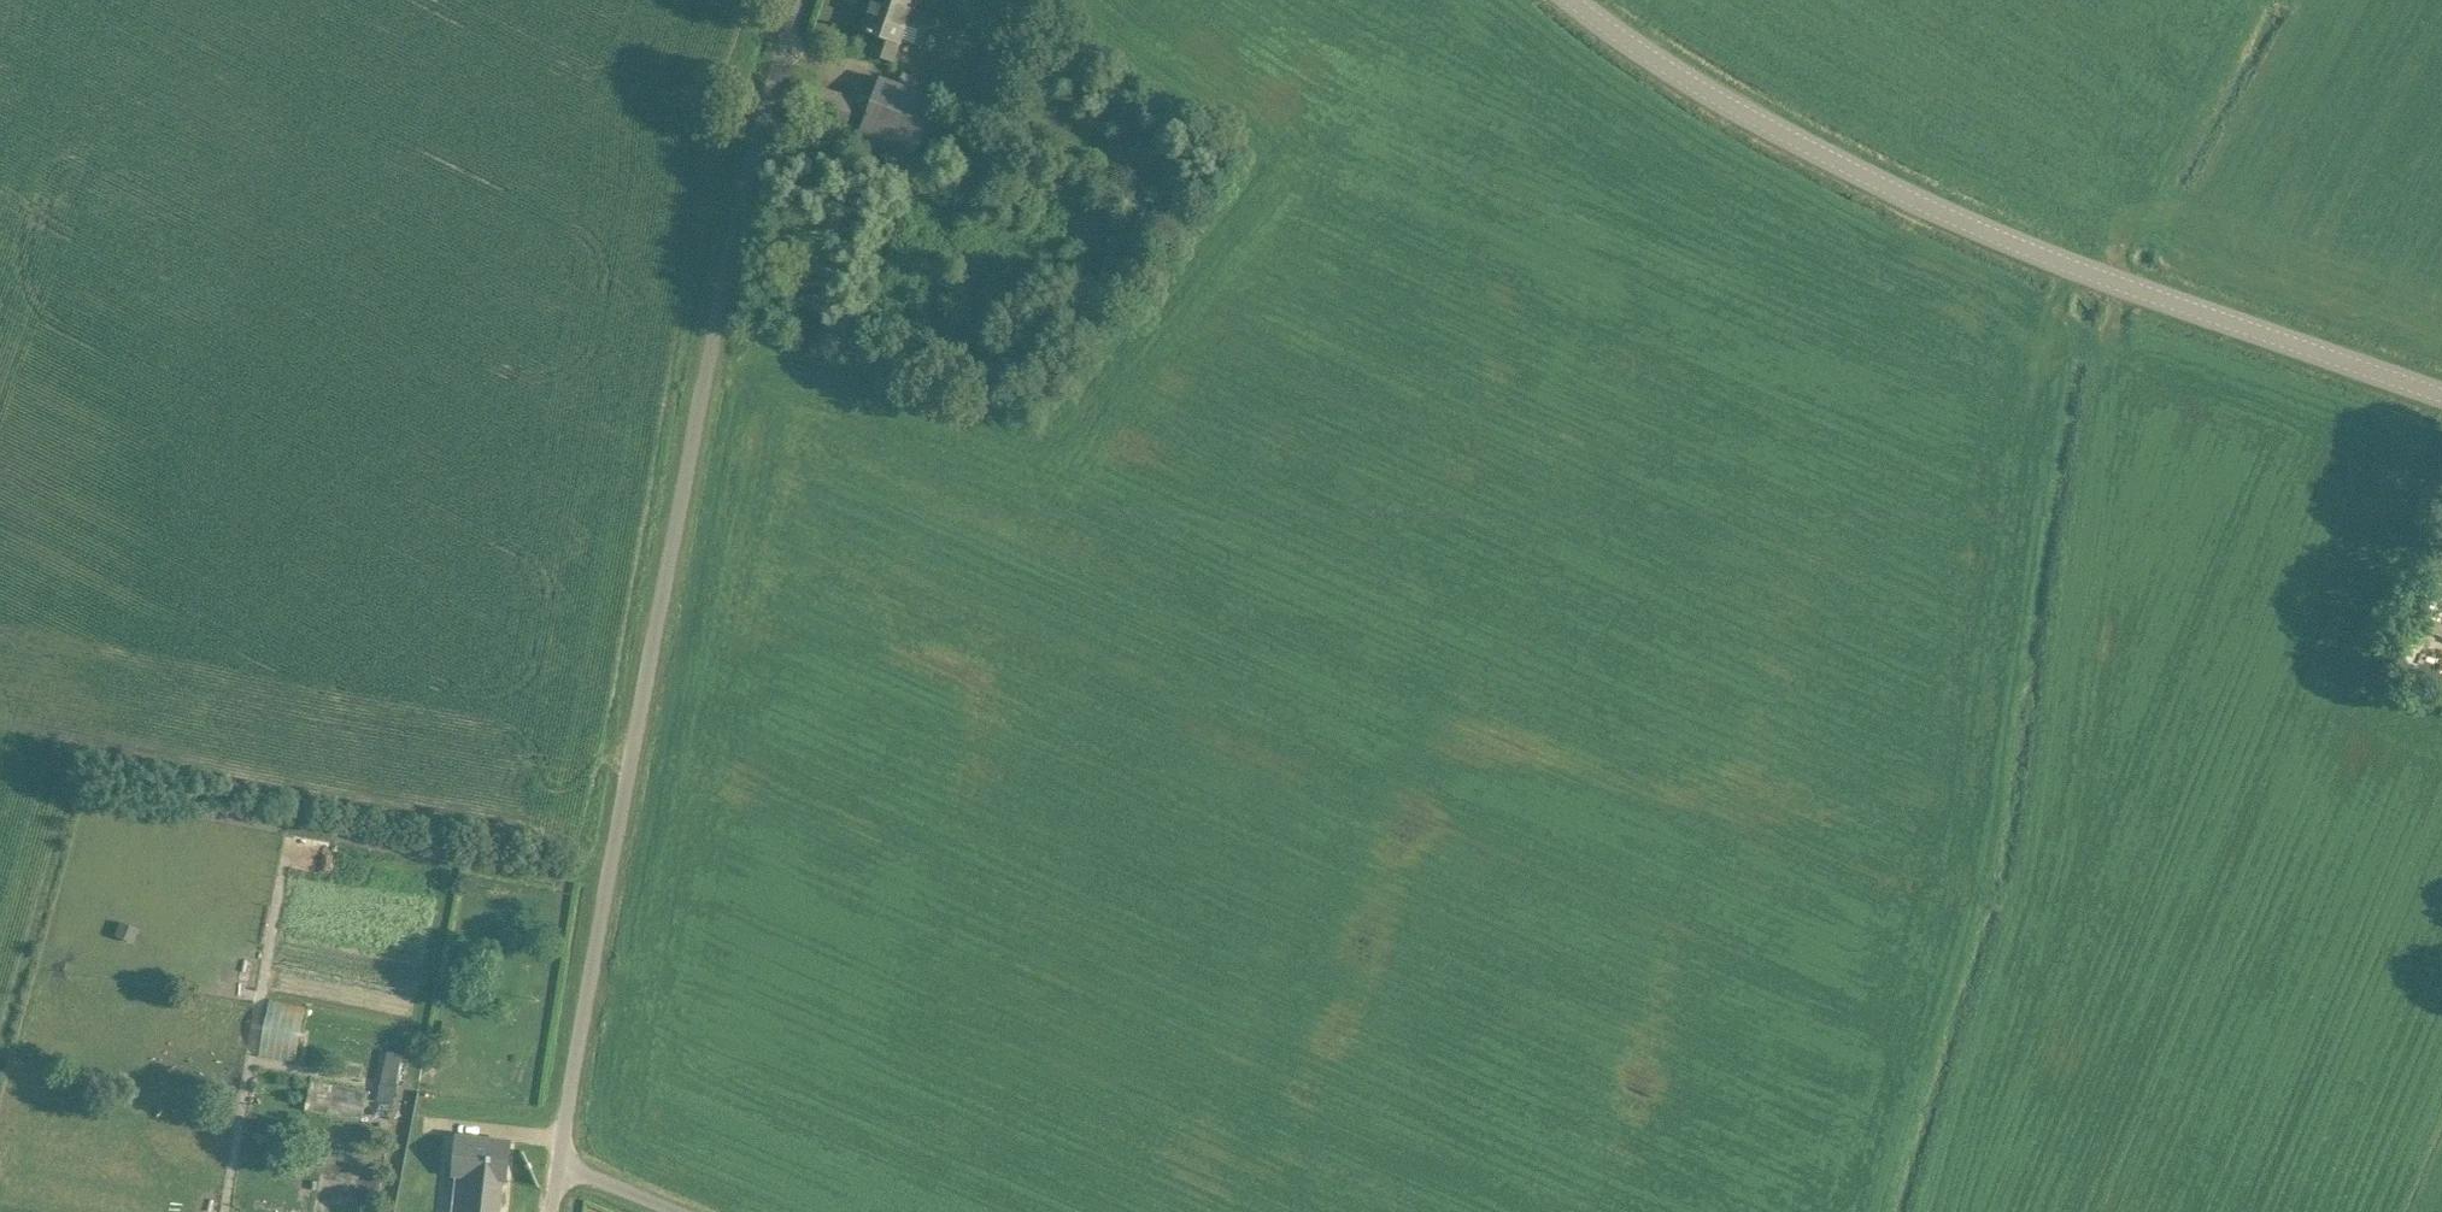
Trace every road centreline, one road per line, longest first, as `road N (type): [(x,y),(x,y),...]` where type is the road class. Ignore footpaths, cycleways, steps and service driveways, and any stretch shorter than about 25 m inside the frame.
road 1 (unclassified): [(560,1163),(741,206),(799,0)]
road 2 (tertiary): [(2441,396),(1924,205),(1677,73),(1571,0)]
road 3 (unclassified): [(678,1211),(560,1163)]

